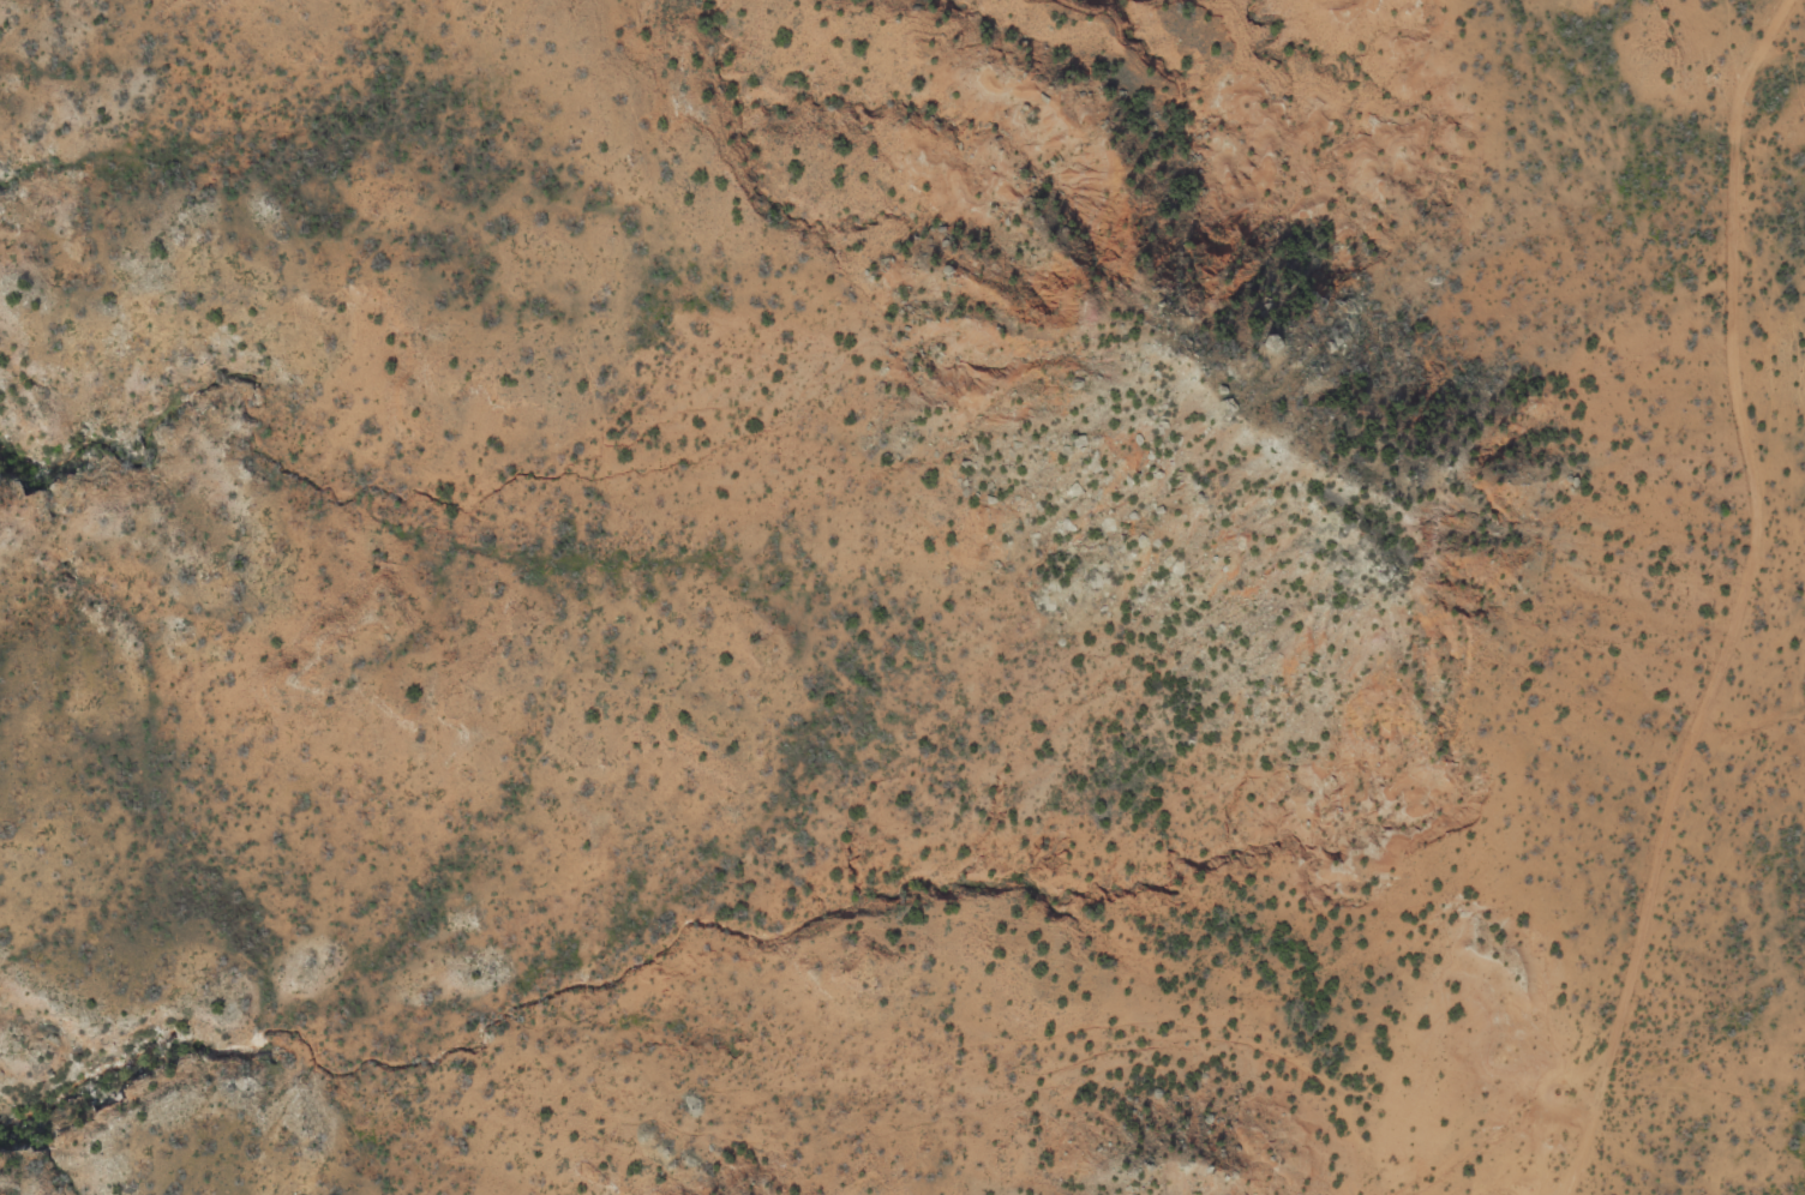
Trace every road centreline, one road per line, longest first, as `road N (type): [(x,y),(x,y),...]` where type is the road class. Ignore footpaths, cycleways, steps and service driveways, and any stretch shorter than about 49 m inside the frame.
road 1 (residential): [(1581,1194),(1631,1051),(1683,825),(1684,674),(1654,568),(1654,442),(1774,202),(1790,0)]

